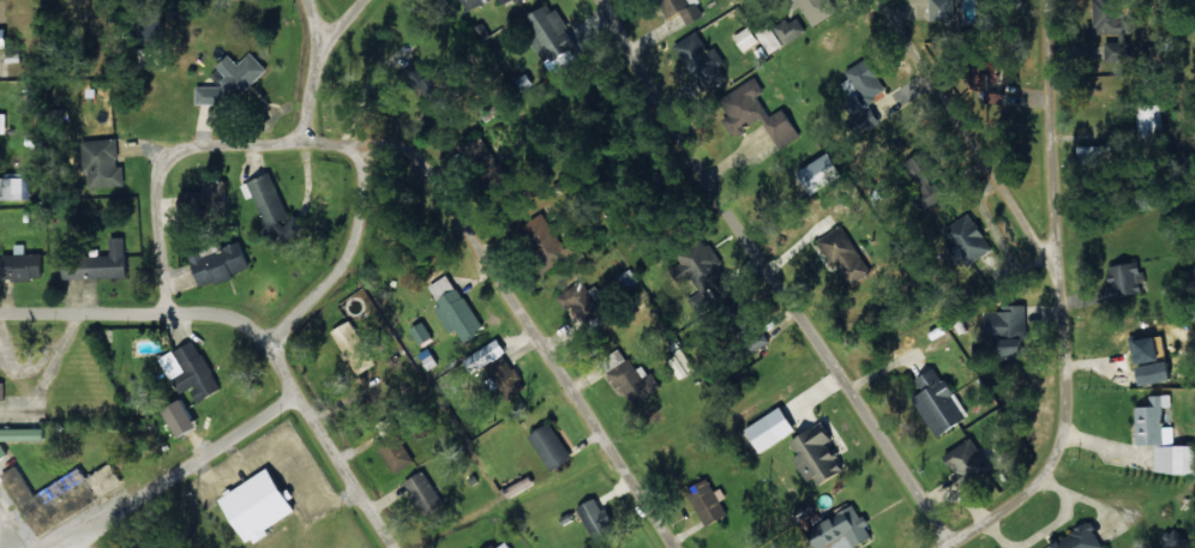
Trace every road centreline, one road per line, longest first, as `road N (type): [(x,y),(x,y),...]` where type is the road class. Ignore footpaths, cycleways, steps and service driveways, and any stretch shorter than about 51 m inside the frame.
road 1 (residential): [(906,519),(793,299),(517,0)]
road 2 (residential): [(875,547),(906,519),(989,489),(995,222),(1014,0)]
road 3 (residential): [(639,547),(421,216),(278,186)]
road 4 (residential): [(353,547),(278,435),(250,347),(154,329),(0,322)]
road 5 (residential): [(995,222),(953,216),(864,127),(788,0)]
road 6 (residential): [(154,329),(166,216),(220,186),(278,186)]
road 7 (residential): [(81,547),(131,531),(278,435)]
road 8 (residential): [(250,347),(349,246),(355,204)]
road 9 (residential): [(278,186),(320,14)]

